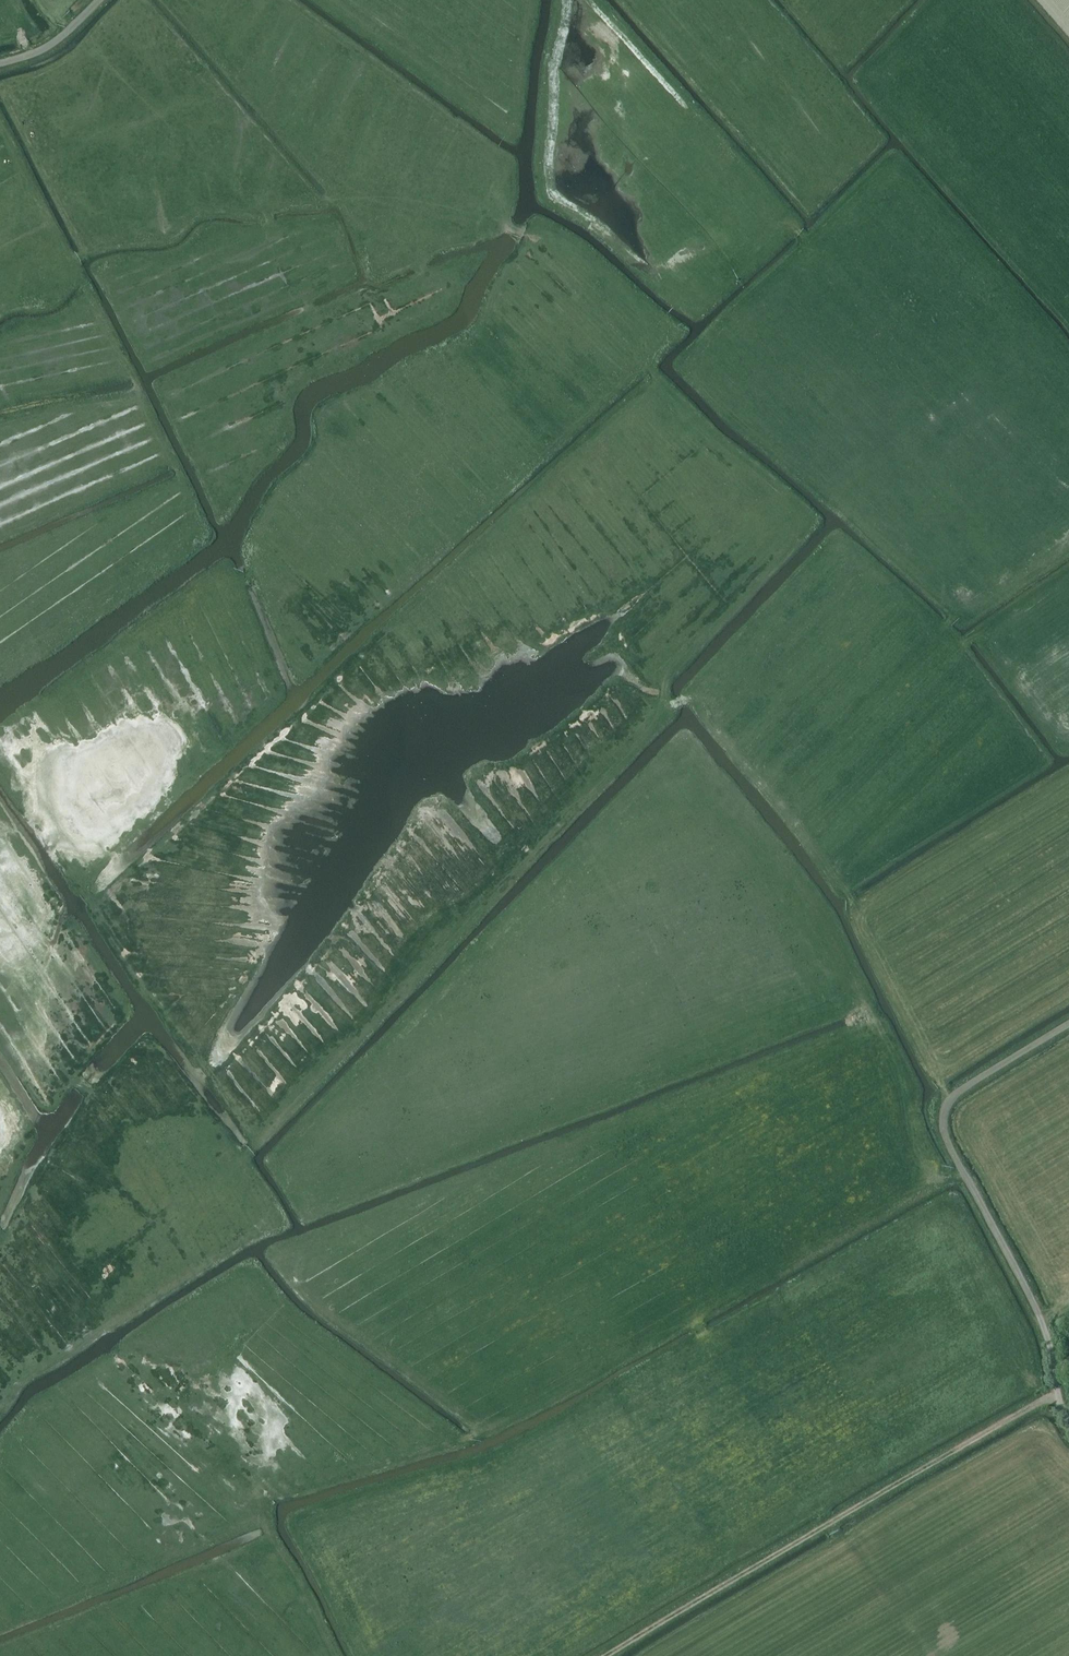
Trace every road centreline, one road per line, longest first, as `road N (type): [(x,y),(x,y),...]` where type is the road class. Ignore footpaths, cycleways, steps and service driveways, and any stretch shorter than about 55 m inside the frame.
road 1 (track): [(1058,1397),(610,1655)]
road 2 (unclassified): [(1068,1421),(1039,1314),(942,1126),(960,1090),(1068,1024)]

